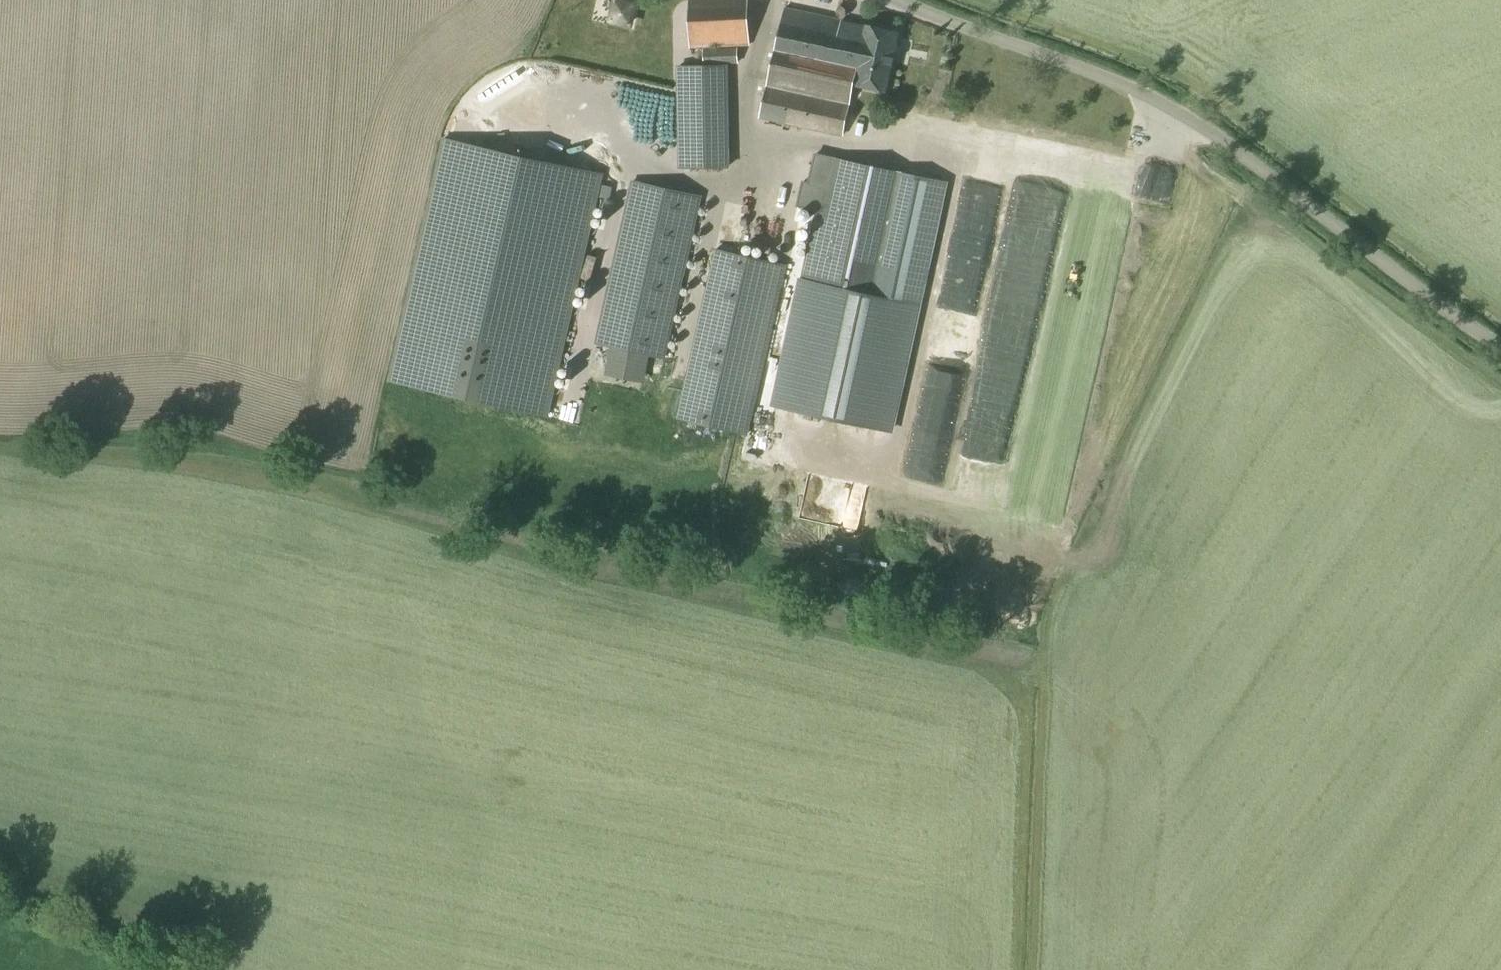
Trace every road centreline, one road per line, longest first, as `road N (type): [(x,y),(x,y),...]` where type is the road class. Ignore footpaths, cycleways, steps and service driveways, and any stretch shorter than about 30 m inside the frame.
road 1 (unclassified): [(1500,341),(1138,76),(922,0)]

